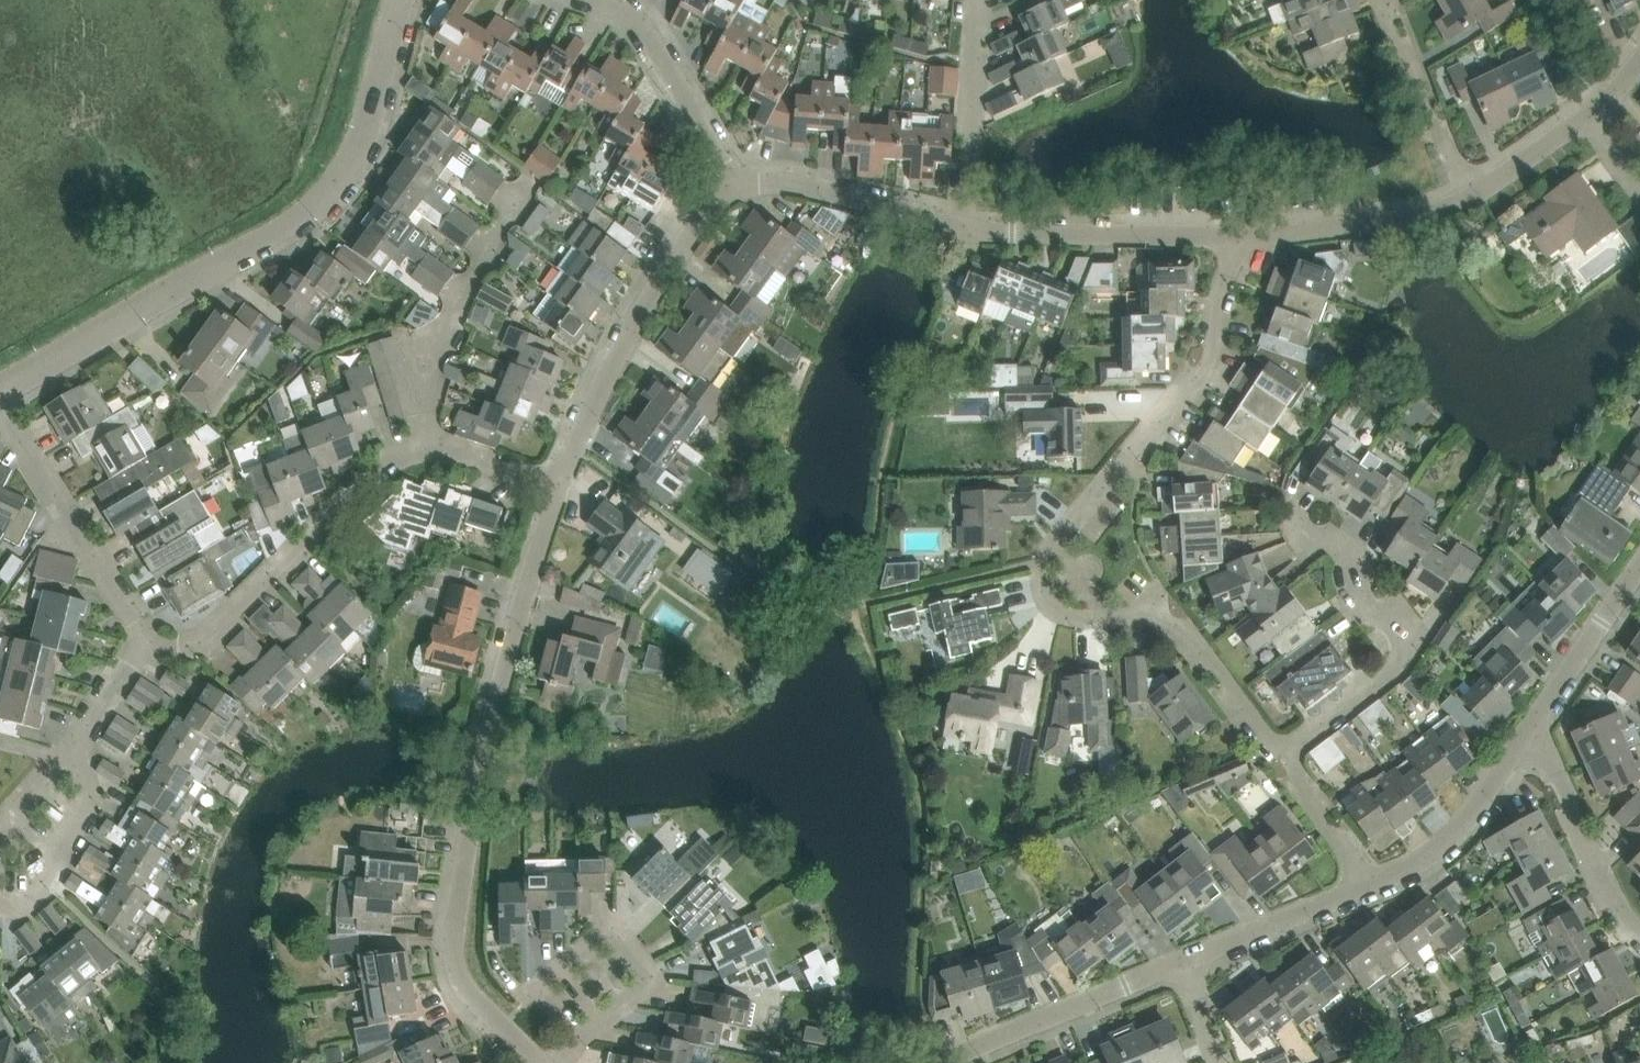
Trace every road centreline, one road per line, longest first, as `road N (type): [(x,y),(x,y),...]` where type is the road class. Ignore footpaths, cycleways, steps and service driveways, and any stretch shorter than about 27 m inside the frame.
road 1 (residential): [(1284,753),(1166,620),(1072,620),(1056,609),(1044,581),(1052,543),(1067,522),(1197,375),(1238,237)]
road 2 (residential): [(535,1062),(470,997),(454,975),(451,952),(473,792),(558,491)]
road 3 (unclassified): [(0,393),(313,214),(346,181),(399,0)]
road 4 (residential): [(146,645),(220,639),(267,601),(364,480),(399,454),(437,450),(558,491)]
road 5 (residential): [(558,491),(583,417),(678,240),(735,185)]
road 6 (residential): [(1284,753),(1406,657),(1360,569),(1316,541)]
road 7 (residential): [(528,992),(606,929),(651,981),(566,1062)]
road 8 (residential): [(0,413),(146,645)]
road 9 (residential): [(965,231),(1238,237)]
road 10 (residential): [(1180,963),(943,1062)]
road 11 (residential): [(1537,725),(1461,825),(1416,862),(1364,887)]
road 12 (residential): [(735,185),(800,189),(965,231)]
road 13 (residential): [(1238,237),(1427,219),(1468,203)]
road 14 (residential): [(602,0),(642,22),(735,185)]
road 15 (residential): [(1639,932),(1611,898),(1537,725)]
road 16 (residential): [(965,231),(982,0)]
road 17 (residential): [(1468,203),(1384,0)]
road 18 (residential): [(1364,887),(1180,963)]
road 19 (residential): [(1639,570),(1537,725)]
road 20 (residential): [(1364,887),(1350,849),(1284,753)]
road 21 (residential): [(1468,203),(1592,107)]
road 22 (residential): [(0,902),(16,905),(46,885),(96,794)]

